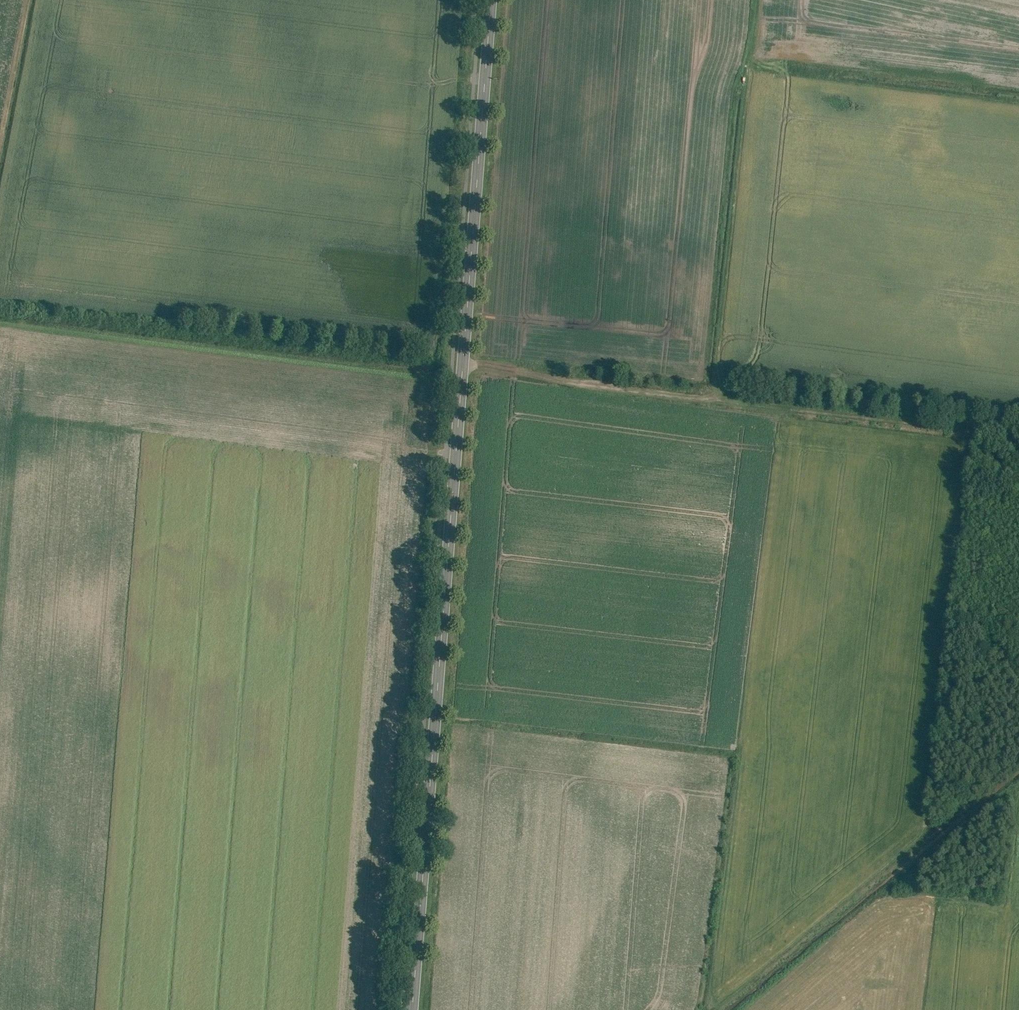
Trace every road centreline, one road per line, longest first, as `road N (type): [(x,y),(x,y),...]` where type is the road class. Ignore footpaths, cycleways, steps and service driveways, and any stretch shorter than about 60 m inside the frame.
road 1 (tertiary): [(493,0),(412,1009)]
road 2 (track): [(1018,433),(467,365)]

